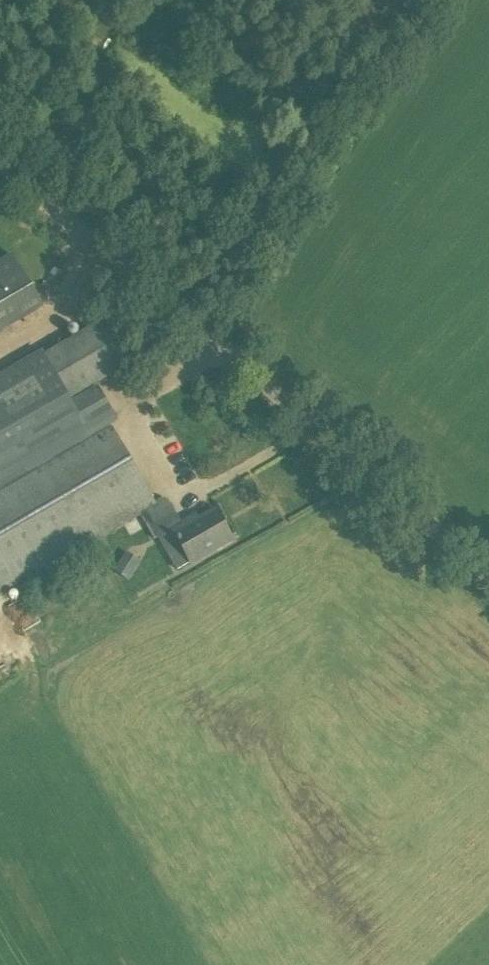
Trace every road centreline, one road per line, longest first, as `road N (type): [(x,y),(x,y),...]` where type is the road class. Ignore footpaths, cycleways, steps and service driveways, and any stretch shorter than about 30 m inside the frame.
road 1 (unclassified): [(488,573),(0,166)]

